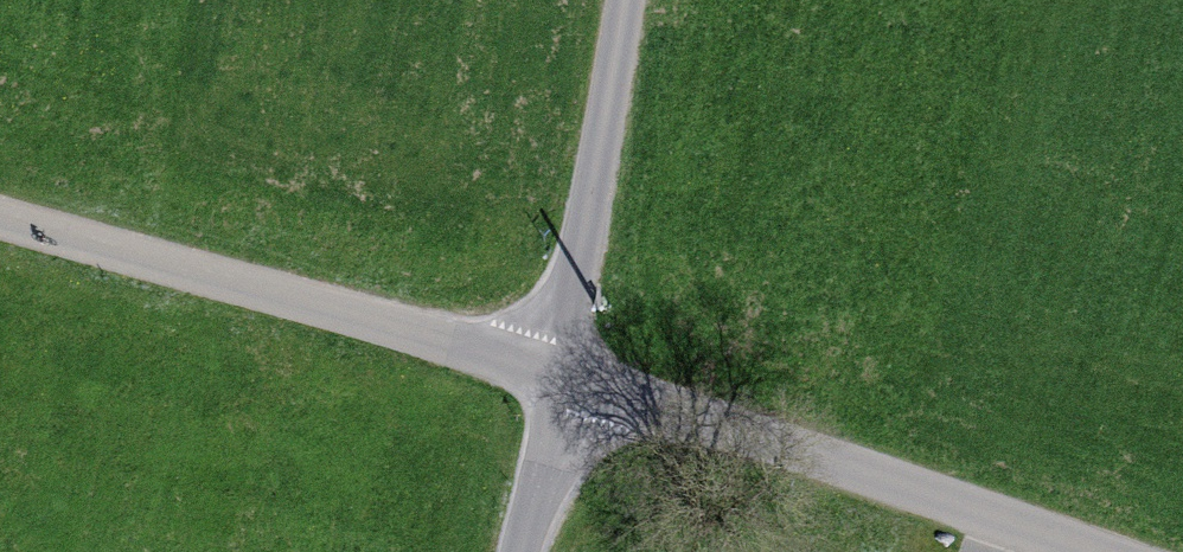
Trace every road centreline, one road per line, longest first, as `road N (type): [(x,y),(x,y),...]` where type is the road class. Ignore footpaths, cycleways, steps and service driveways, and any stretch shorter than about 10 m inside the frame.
road 1 (unclassified): [(0,229),(565,372),(1094,551)]
road 2 (track): [(627,0),(565,372),(521,551)]

